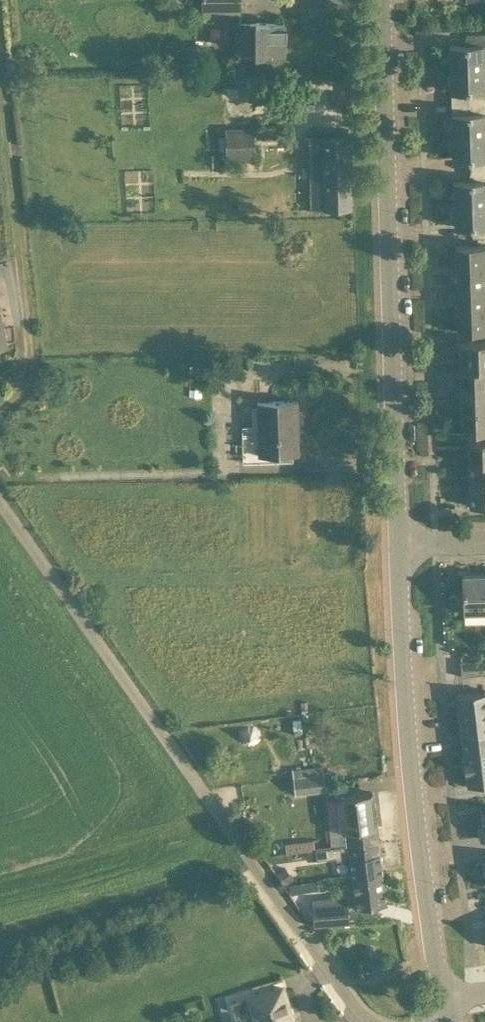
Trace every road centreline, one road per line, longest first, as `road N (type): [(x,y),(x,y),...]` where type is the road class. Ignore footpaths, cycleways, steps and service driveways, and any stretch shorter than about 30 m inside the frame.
road 1 (unclassified): [(376,1021),(304,936),(0,503)]
road 2 (tertiary): [(393,546),(378,0)]
road 3 (tertiary): [(443,997),(411,786),(393,546)]
road 4 (track): [(0,413),(28,378),(0,82)]

